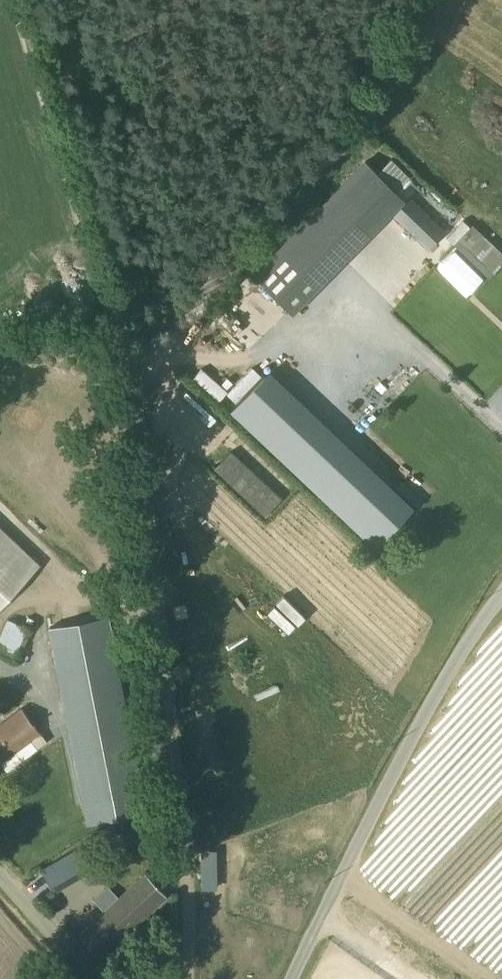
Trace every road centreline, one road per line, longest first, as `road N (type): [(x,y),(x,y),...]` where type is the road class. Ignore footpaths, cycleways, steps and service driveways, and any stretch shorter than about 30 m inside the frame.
road 1 (track): [(14,0),(134,402),(170,646),(180,978)]
road 2 (unclassified): [(292,978),(432,696),(501,594)]
road 3 (unclassified): [(0,875),(53,925),(88,978)]

